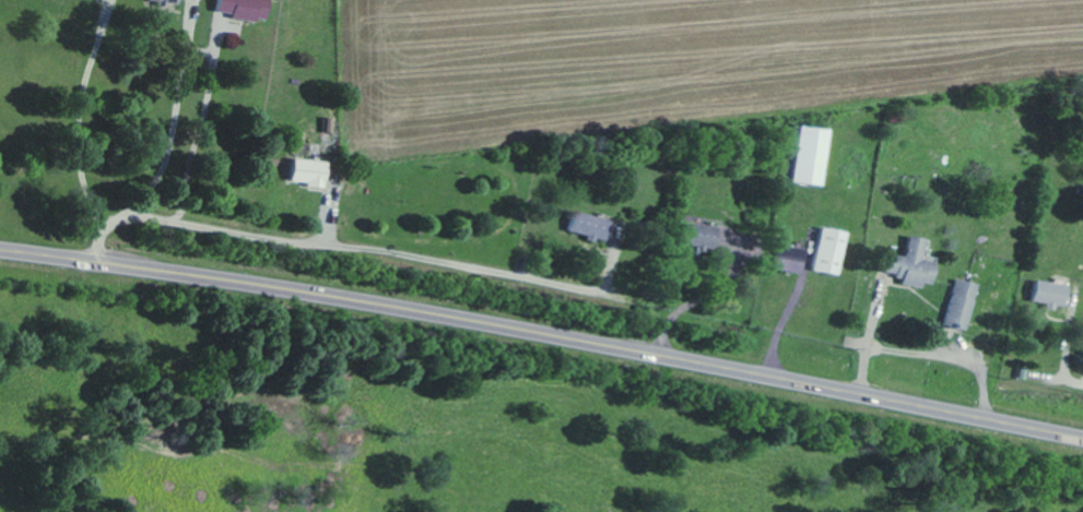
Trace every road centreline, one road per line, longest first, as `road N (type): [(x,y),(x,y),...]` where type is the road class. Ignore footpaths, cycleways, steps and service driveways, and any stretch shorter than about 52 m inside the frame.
road 1 (trunk): [(0,249),(450,315),(1082,437)]
road 2 (residential): [(620,346),(616,282),(114,212)]
road 3 (residential): [(114,212),(150,190),(168,135),(183,11)]
road 4 (residential): [(114,212),(81,167),(85,68),(104,12)]
road 5 (residential): [(228,52),(193,226)]

